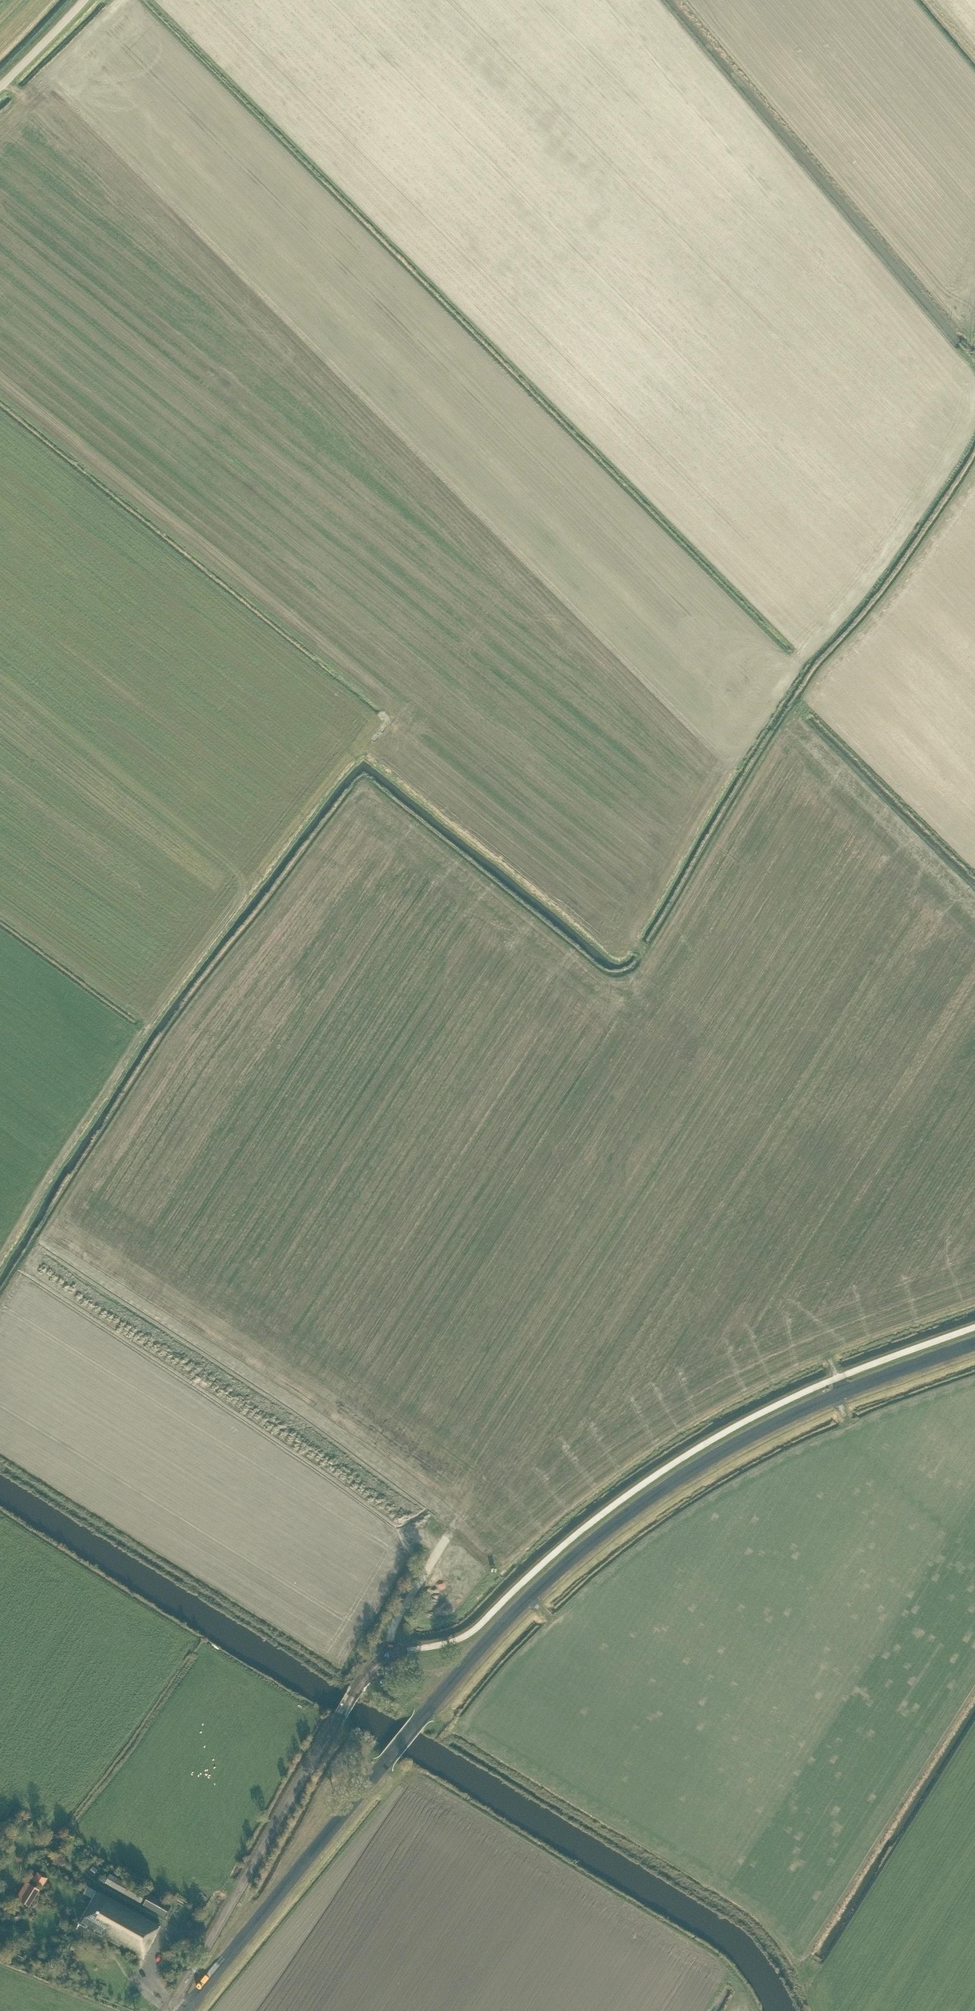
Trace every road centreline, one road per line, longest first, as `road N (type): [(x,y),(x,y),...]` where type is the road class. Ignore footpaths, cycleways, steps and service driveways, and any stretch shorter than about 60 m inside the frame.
road 1 (primary): [(184,2010),(450,1682),(586,1546),(742,1440),(974,1343)]
road 2 (track): [(388,1656),(396,1621),(450,1532)]
road 3 (unclassified): [(0,89),(85,0)]

